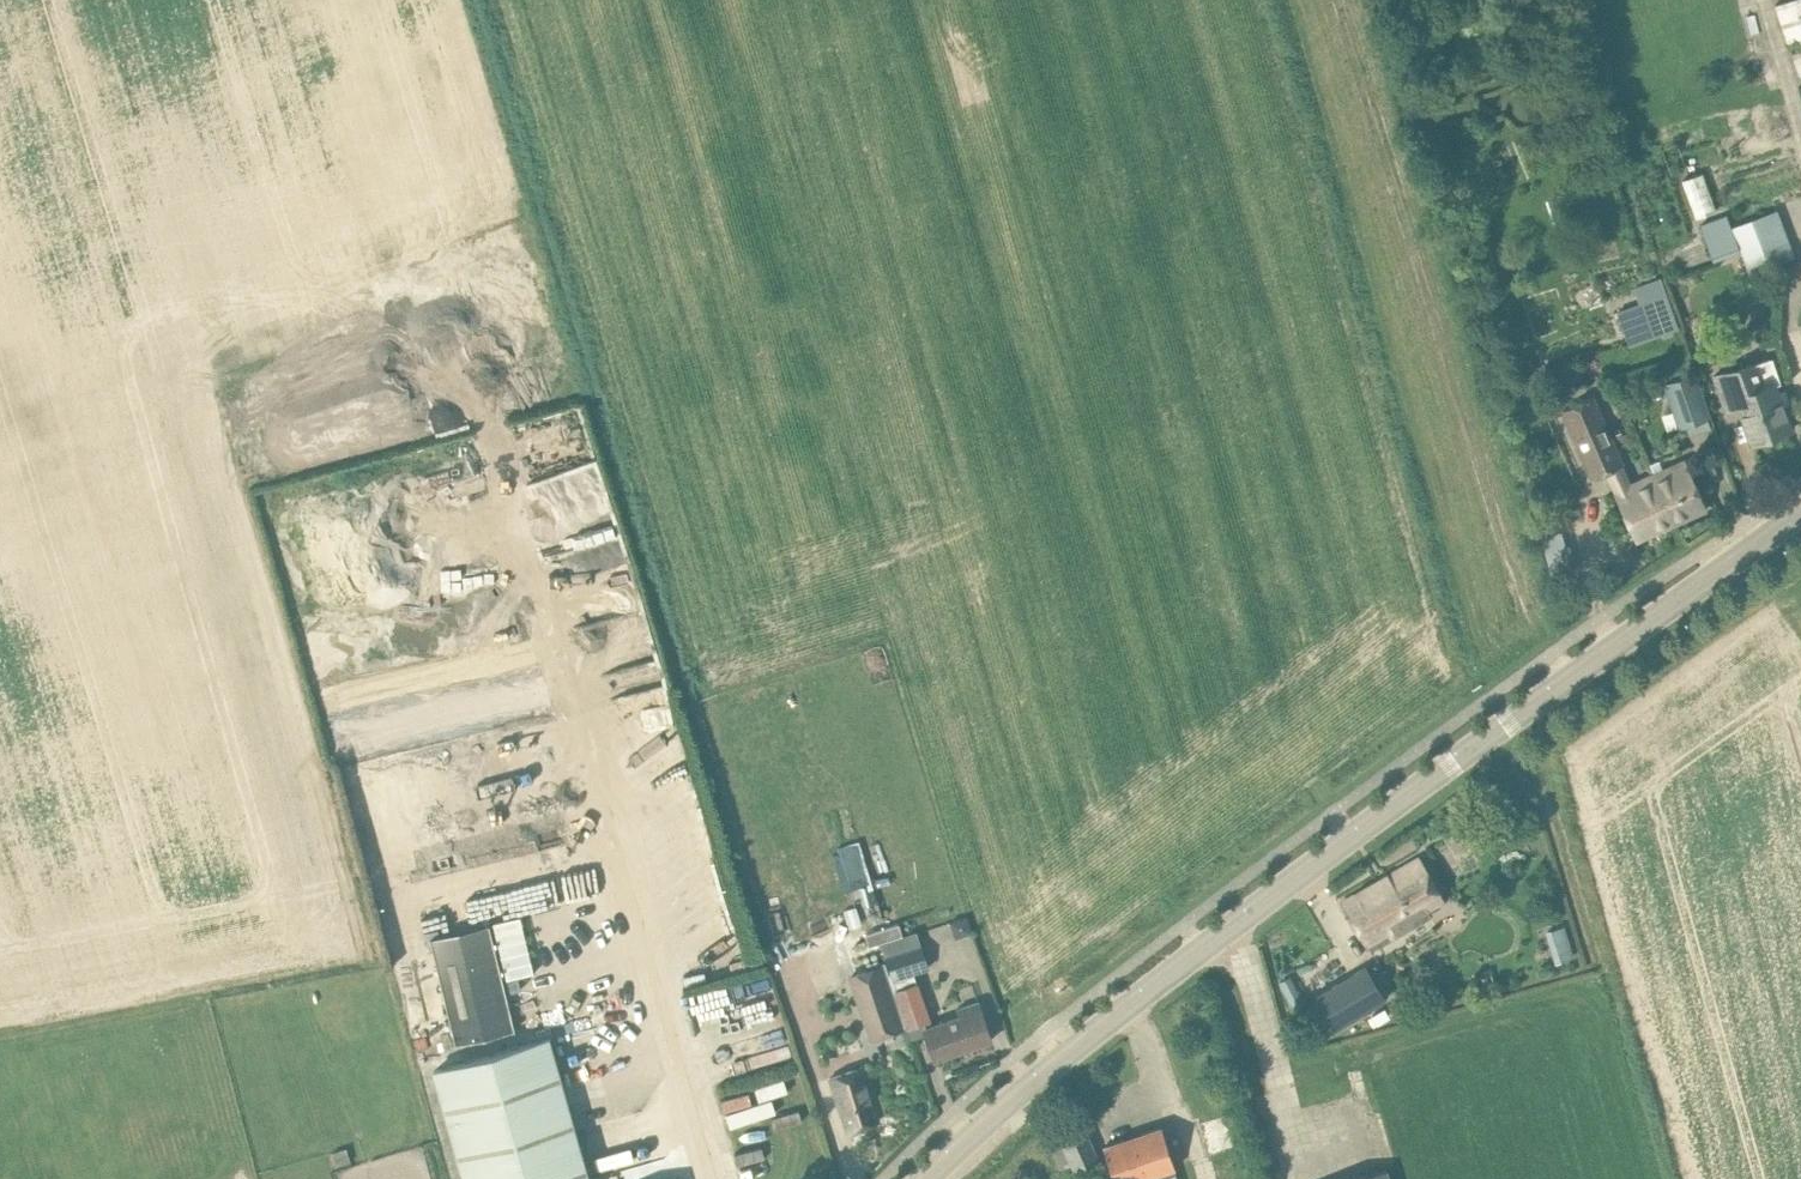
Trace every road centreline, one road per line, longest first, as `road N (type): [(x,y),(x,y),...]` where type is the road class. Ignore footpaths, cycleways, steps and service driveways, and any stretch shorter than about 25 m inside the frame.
road 1 (tertiary): [(926,1178),(1074,1047),(1225,932),(1800,514)]

